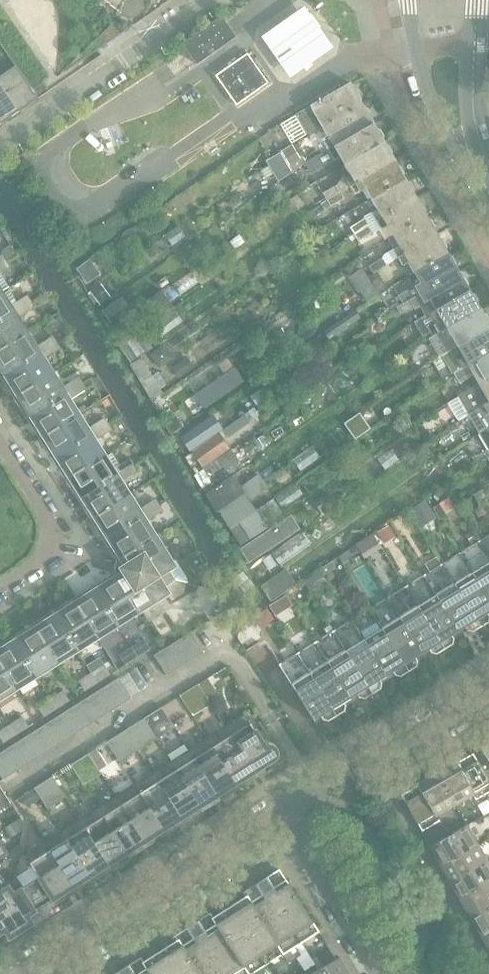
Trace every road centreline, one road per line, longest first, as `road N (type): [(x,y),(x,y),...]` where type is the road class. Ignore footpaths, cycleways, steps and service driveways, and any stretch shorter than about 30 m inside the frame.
road 1 (residential): [(20,973),(287,809)]
road 2 (residential): [(0,140),(209,0)]
road 3 (residential): [(287,809),(488,689)]
road 4 (residential): [(0,582),(46,554),(56,529),(0,433)]
road 5 (residential): [(380,973),(287,809)]
road 6 (tertiary): [(410,0),(433,110),(471,152)]
road 7 (tertiary): [(471,152),(473,0)]

